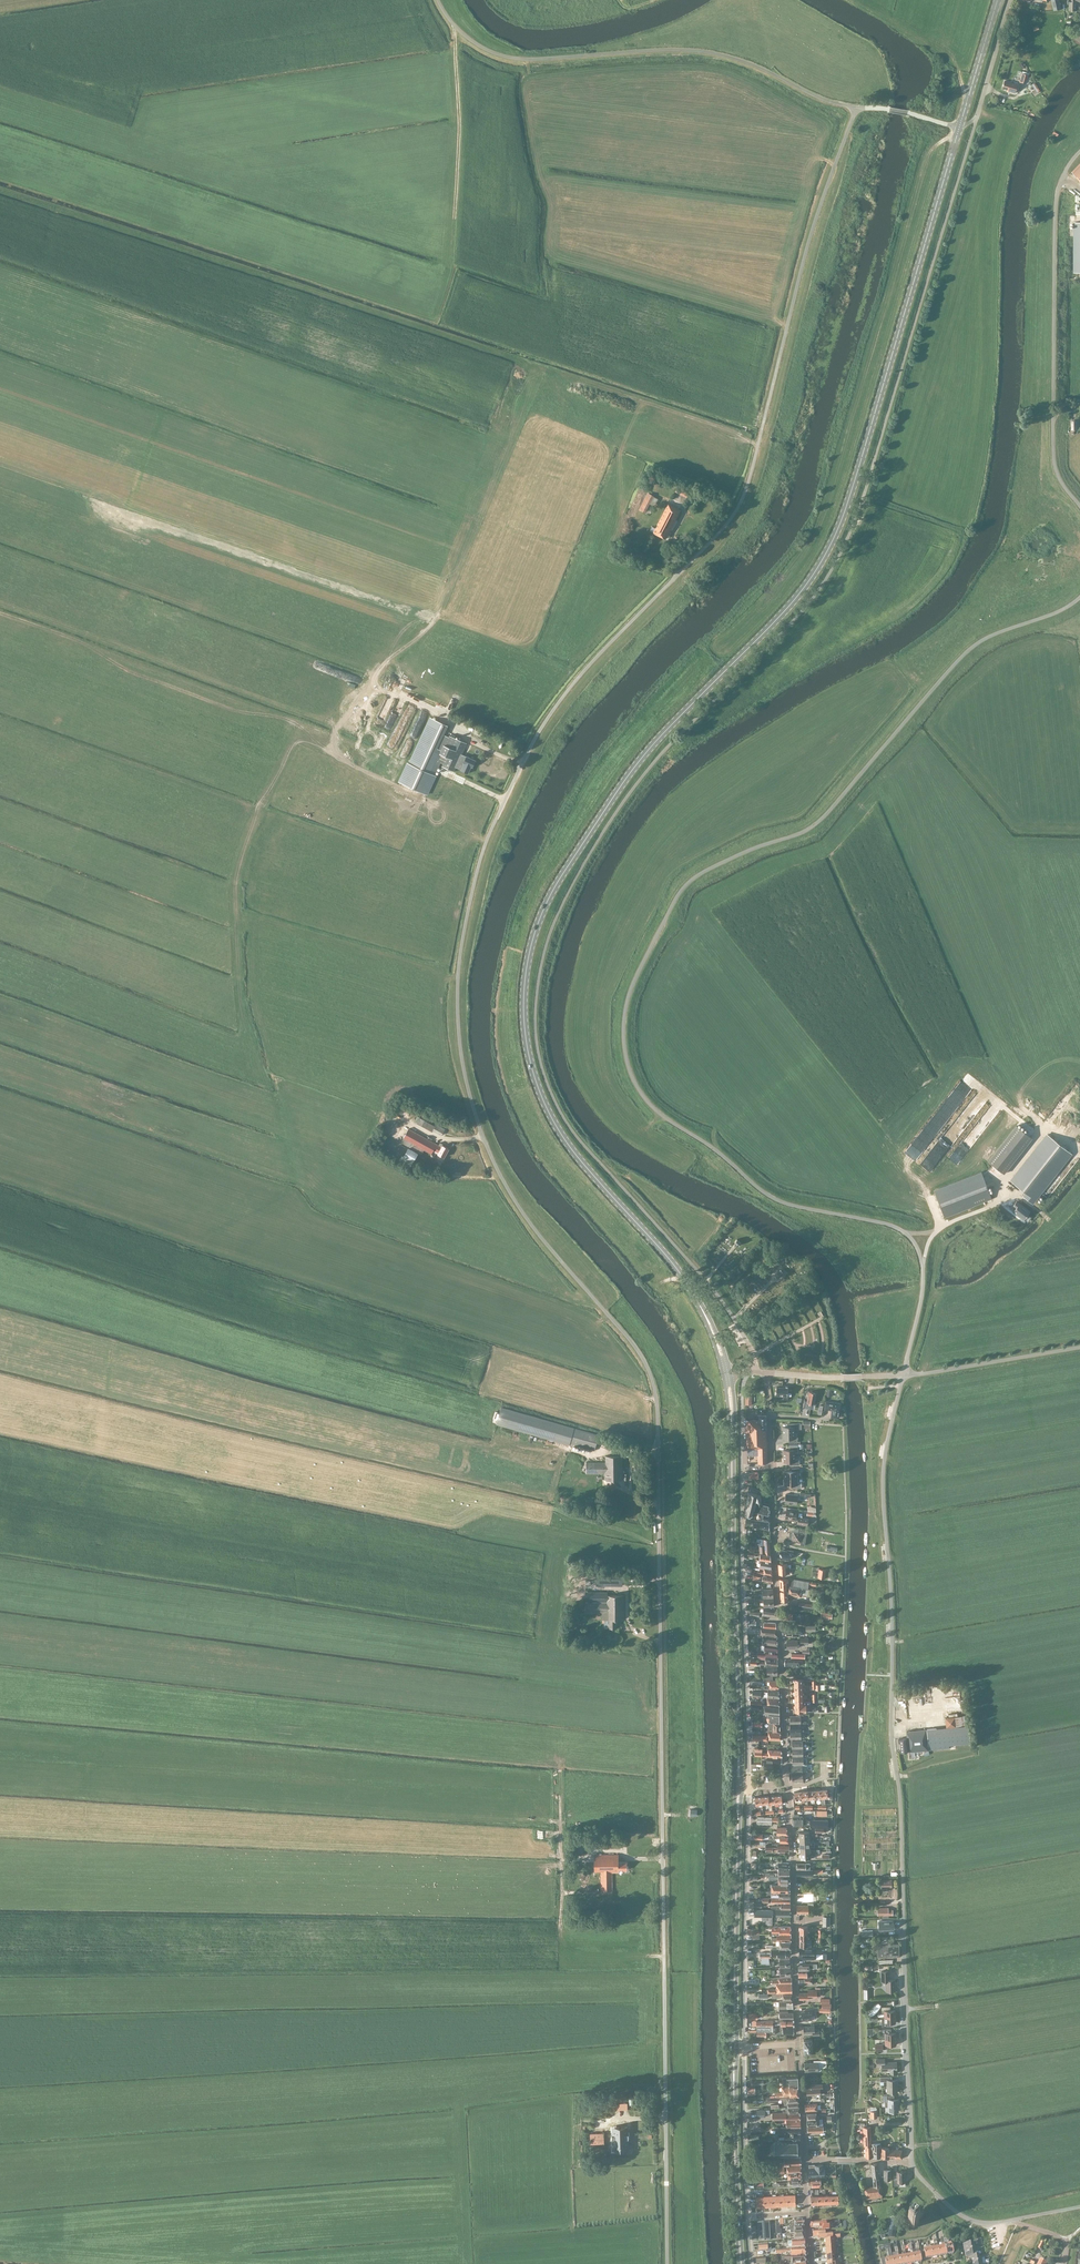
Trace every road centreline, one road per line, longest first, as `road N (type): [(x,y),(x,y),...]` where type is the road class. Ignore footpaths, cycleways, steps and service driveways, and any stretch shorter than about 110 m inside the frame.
road 1 (unclassified): [(667,2263),(656,1408),(635,1347),(506,1191),(463,1075),(460,957),(486,839),(550,713),(737,508),(813,224),(856,107)]
road 2 (unclassified): [(752,1372),(753,1355),(724,1304),(559,1111),(537,1047),(540,972),(564,900),(621,805),(793,621),(841,551),(976,118)]
road 3 (primary): [(695,1298),(548,1110),(526,1041),(530,951),(552,892),(622,783),(788,607),(830,545),(959,128)]
road 4 (unclassified): [(903,1375),(924,1280),(913,1242),(884,1224),(772,1198),(661,1115),(629,1069),(627,1002),(692,880),(815,825),(966,652),(1079,598)]
road 5 (unclassified): [(912,2163),(883,1490),(903,1375)]
road 6 (unclassified): [(856,107),(704,51),(508,57),(472,41),(438,0)]
road 7 (residential): [(748,1786),(741,1537),(747,1372)]
road 8 (residential): [(788,1786),(769,1416)]
road 9 (unclassified): [(1079,507),(1060,480),(1053,450),(1056,203),(1079,152)]
road 10 (primary): [(738,1757),(732,1432)]
road 11 (residential): [(743,2048),(748,1786)]
road 12 (residential): [(798,2044),(788,1786)]
road 13 (primary): [(734,2020),(738,1817)]
road 14 (primary): [(741,2263),(734,2084)]
road 15 (unclassified): [(1079,1347),(903,1375)]
road 16 (residential): [(747,2217),(743,2048)]
road 17 (primary): [(959,128),(997,0)]
road 18 (unclassified): [(1013,2220),(962,2216),(912,2163)]
road 19 (unclassified): [(976,118),(1010,0)]

